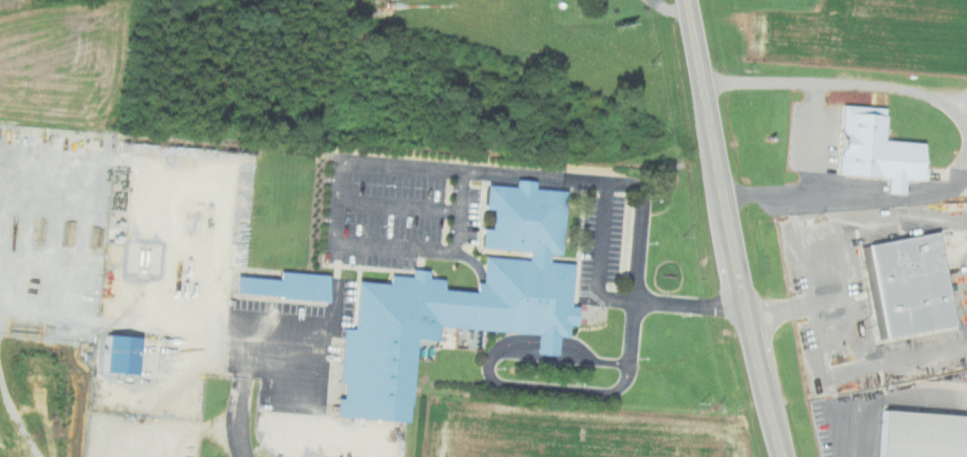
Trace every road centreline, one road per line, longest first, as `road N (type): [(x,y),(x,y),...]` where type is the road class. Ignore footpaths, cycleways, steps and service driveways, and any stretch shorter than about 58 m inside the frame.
road 1 (primary): [(789,456),(756,335),(693,0)]

